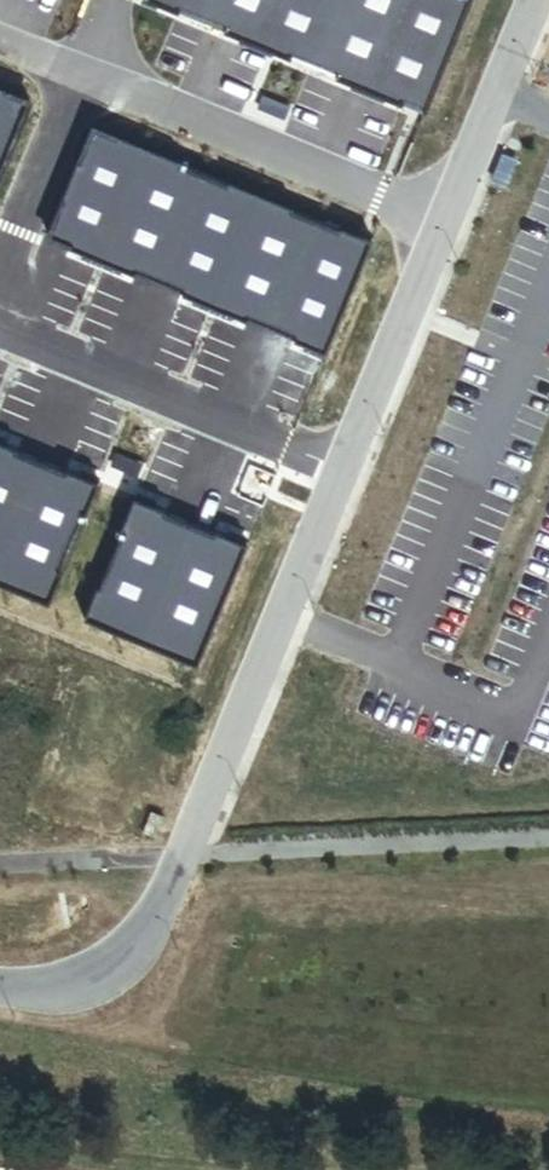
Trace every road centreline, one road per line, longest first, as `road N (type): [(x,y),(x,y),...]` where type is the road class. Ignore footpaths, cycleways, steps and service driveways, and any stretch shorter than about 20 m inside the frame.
road 1 (unclassified): [(539,0),(509,90),(443,223),(180,862)]
road 2 (unclassified): [(0,986),(53,992),(117,971),(150,896),(180,862)]

